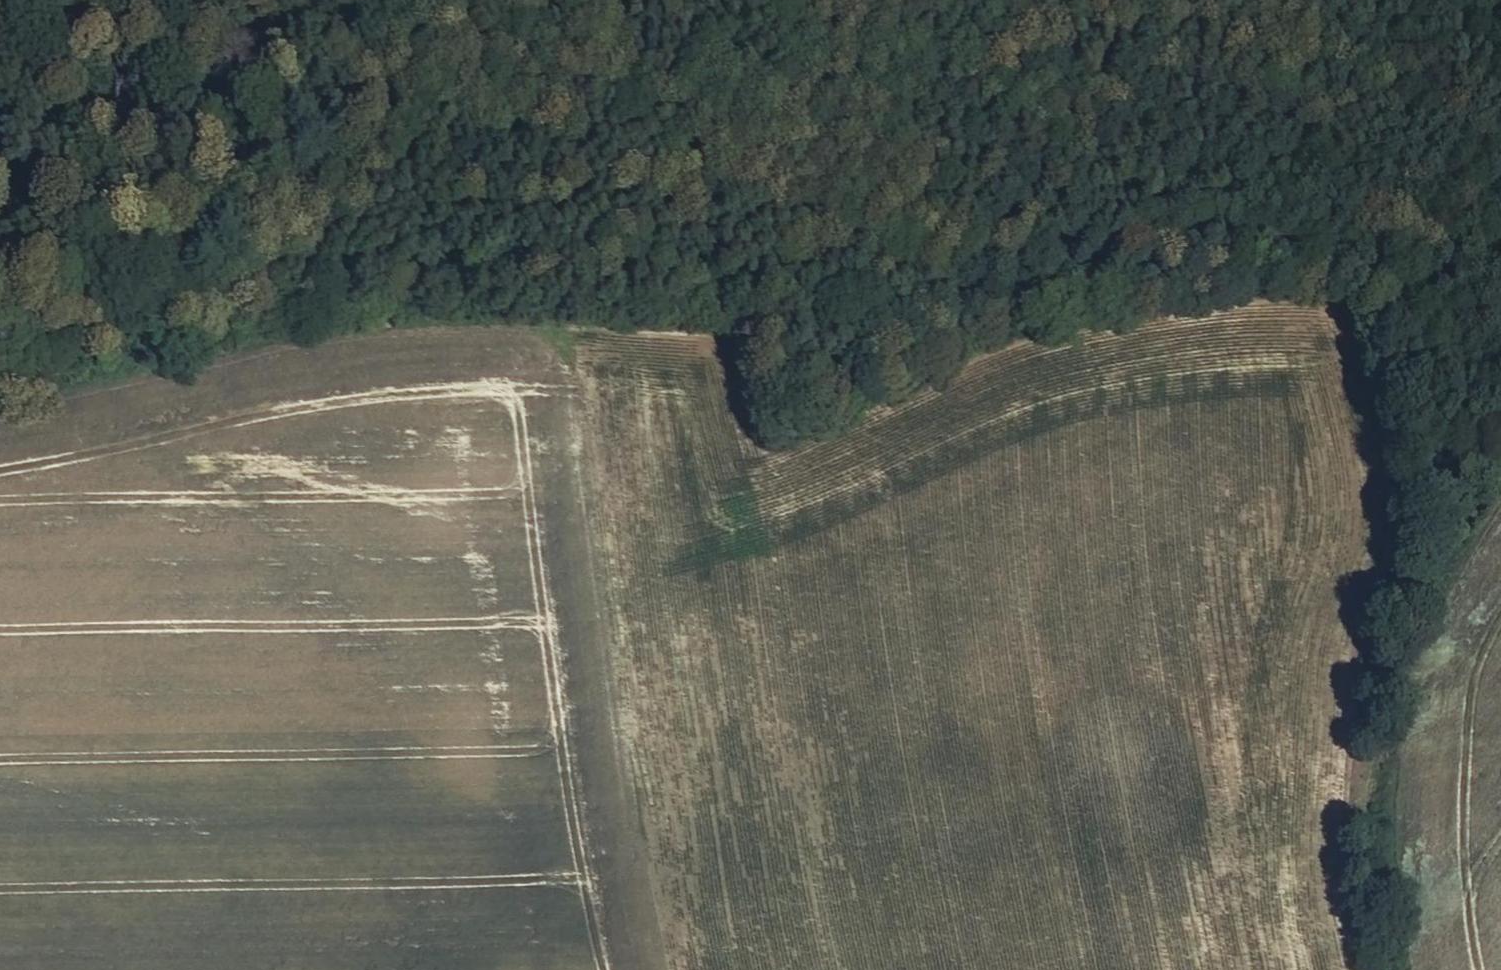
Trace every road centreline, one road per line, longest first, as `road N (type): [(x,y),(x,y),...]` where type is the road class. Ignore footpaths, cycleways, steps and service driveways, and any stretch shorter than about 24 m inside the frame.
road 1 (track): [(1376,969),(1359,884),(1376,639),(1500,465)]

